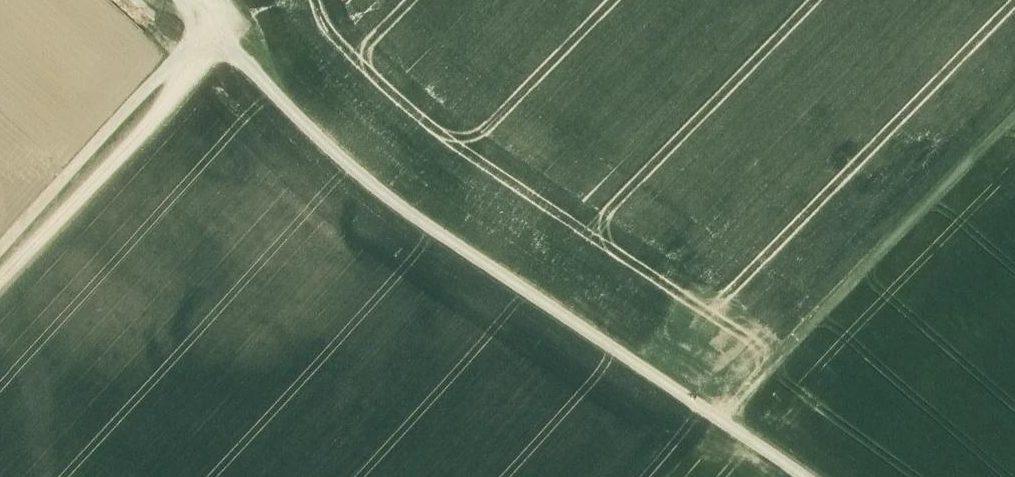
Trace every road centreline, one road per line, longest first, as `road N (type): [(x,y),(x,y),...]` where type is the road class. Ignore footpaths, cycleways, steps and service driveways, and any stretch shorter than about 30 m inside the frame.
road 1 (track): [(196,24),(350,166),(429,227),(794,476)]
road 2 (track): [(729,431),(1014,146)]
road 3 (track): [(180,0),(196,24),(185,50),(0,251)]

